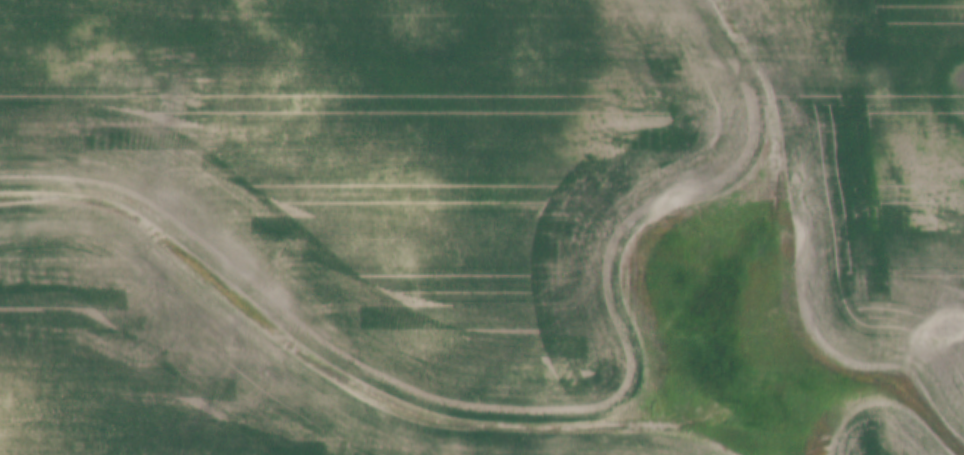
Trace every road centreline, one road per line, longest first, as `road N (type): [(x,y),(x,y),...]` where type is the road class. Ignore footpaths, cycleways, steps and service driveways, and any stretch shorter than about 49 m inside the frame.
road 1 (track): [(868,454),(874,0)]

